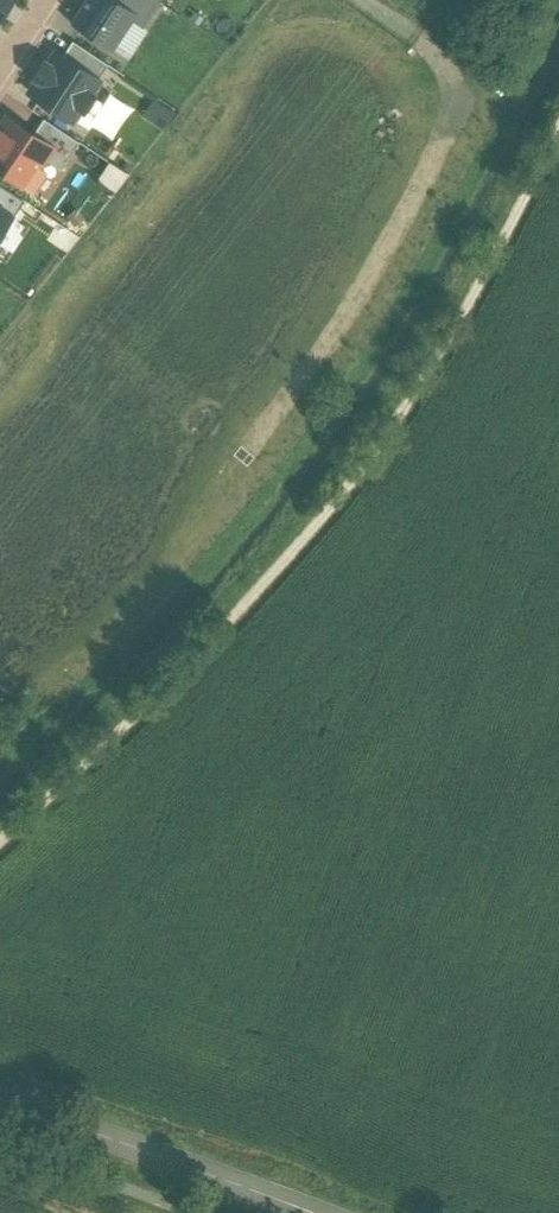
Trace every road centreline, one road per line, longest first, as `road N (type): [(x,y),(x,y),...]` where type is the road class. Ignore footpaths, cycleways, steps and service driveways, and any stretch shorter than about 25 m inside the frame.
road 1 (secondary): [(281,1212),(0,1105)]

